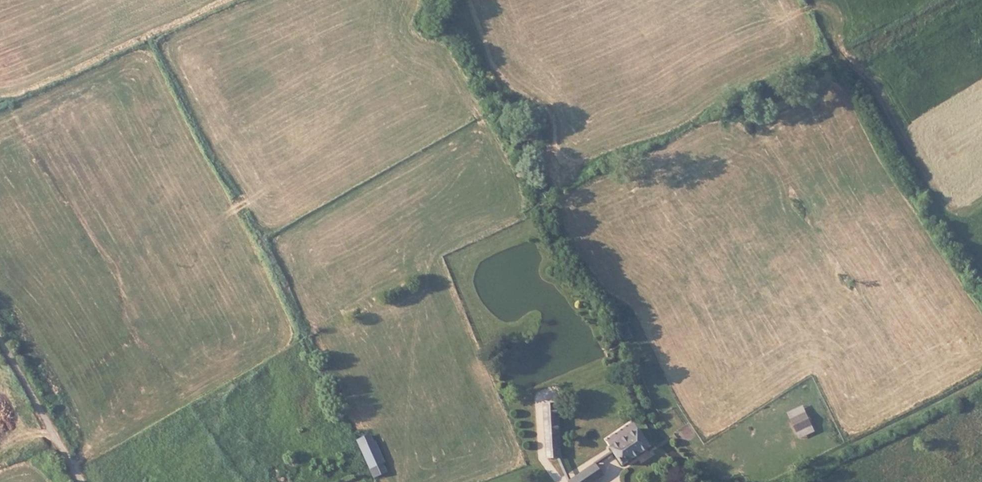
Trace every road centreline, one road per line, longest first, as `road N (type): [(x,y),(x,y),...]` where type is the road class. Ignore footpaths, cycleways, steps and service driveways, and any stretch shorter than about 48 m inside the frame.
road 1 (track): [(768,481),(981,377)]
road 2 (unclassified): [(81,481),(0,335)]

